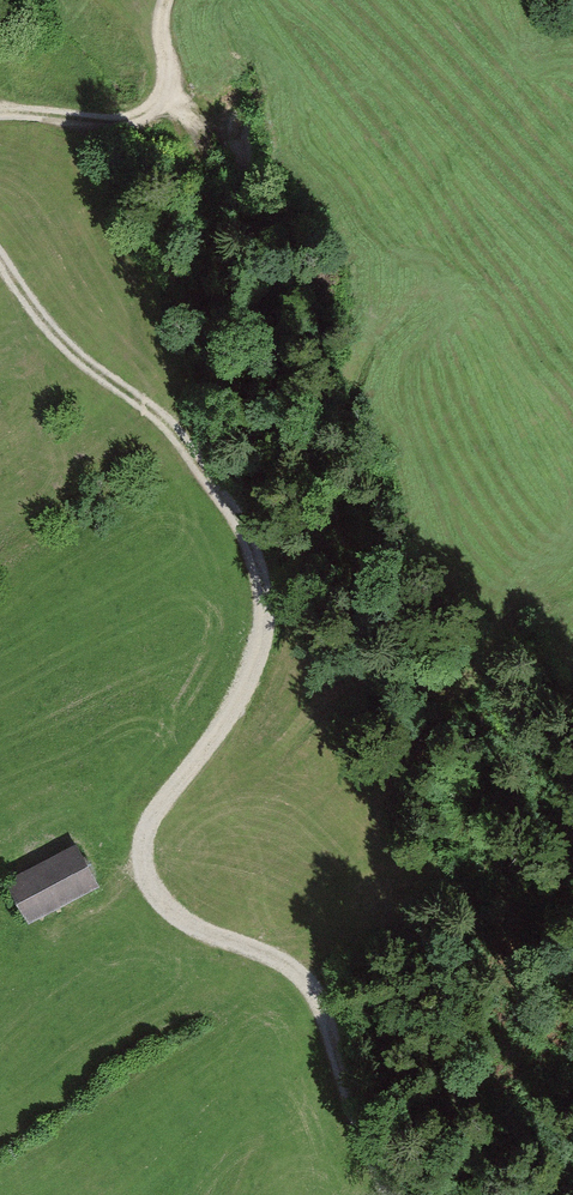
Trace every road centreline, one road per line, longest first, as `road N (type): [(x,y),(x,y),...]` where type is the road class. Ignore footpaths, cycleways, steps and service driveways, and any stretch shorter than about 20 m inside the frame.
road 1 (track): [(386,1194),(310,983),(282,961),(174,920),(135,856),(148,818),(206,751),(258,662),(270,612),(261,565),(236,514),(156,414),(51,333),(0,263)]
road 2 (track): [(466,601),(485,635),(484,663),(465,688),(444,694),(359,683),(337,690),(279,752),(175,790)]
road 3 (track): [(163,0),(158,26),(167,80),(162,100),(142,117),(110,124),(0,111)]
road 4 (track): [(156,414),(238,460),(286,473),(311,473),(329,457),(338,428)]
road 5 (track): [(338,428),(356,340),(367,319),(405,294)]

